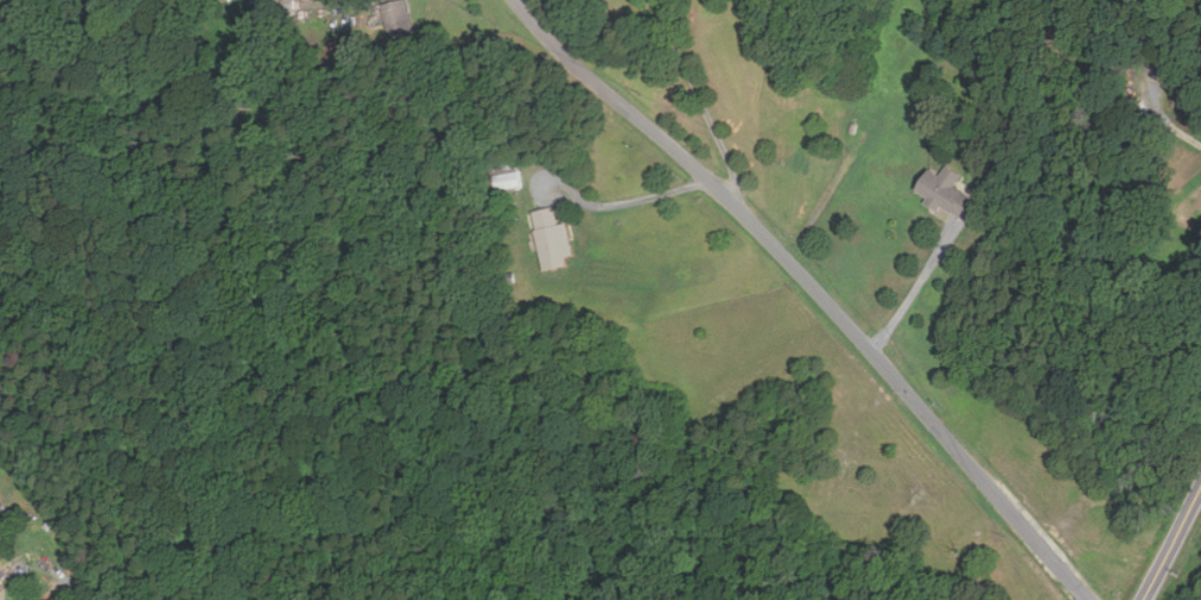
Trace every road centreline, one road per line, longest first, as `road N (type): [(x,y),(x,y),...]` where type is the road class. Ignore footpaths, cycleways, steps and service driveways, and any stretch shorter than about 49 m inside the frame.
road 1 (residential): [(1088,599),(758,229),(575,68),(515,0)]
road 2 (track): [(1140,0),(1151,94),(1165,123)]

